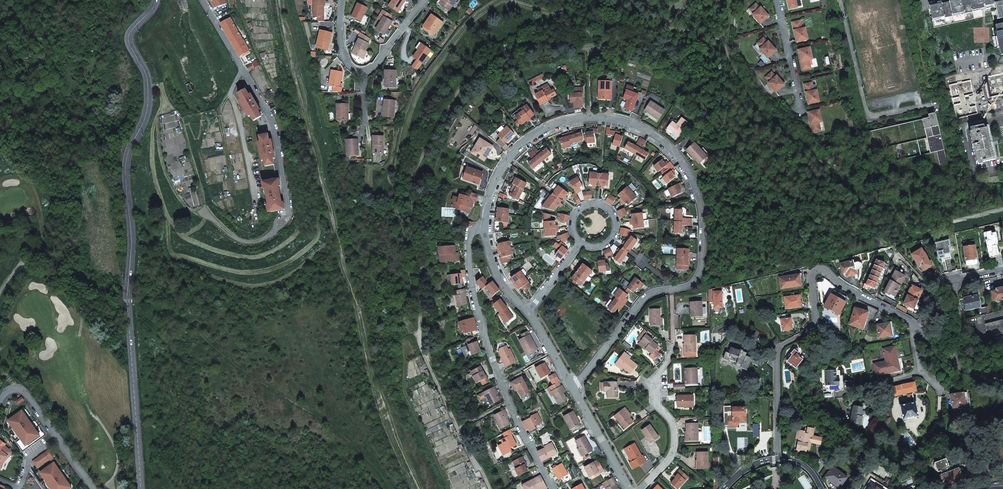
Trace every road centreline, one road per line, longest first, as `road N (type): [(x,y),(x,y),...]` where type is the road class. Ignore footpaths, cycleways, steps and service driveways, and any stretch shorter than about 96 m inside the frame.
road 1 (residential): [(140,488),(125,159),(148,112),(146,77),(128,46),(154,0)]
road 2 (residential): [(482,227),(495,176),(540,131),(571,119),(634,124),(681,159),(703,211),(697,279),(669,290)]
road 3 (residential): [(916,327),(824,270),(813,272),(814,329),(777,353),(778,459)]
road 4 (residential): [(482,227),(471,235),(468,258),(485,338),(552,488)]
road 5 (residential): [(290,208),(276,133),(200,0)]
road 6 (residential): [(639,488),(673,446),(673,428),(655,403),(655,378),(671,346),(669,290)]
road 7 (residential): [(0,402),(22,390),(95,488)]
road 8 (residential): [(669,290),(641,302),(572,388)]
road 9 (residential): [(1002,270),(953,281),(957,368)]
road 10 (residential): [(580,242),(593,247),(611,238),(610,211),(582,208),(576,237)]

